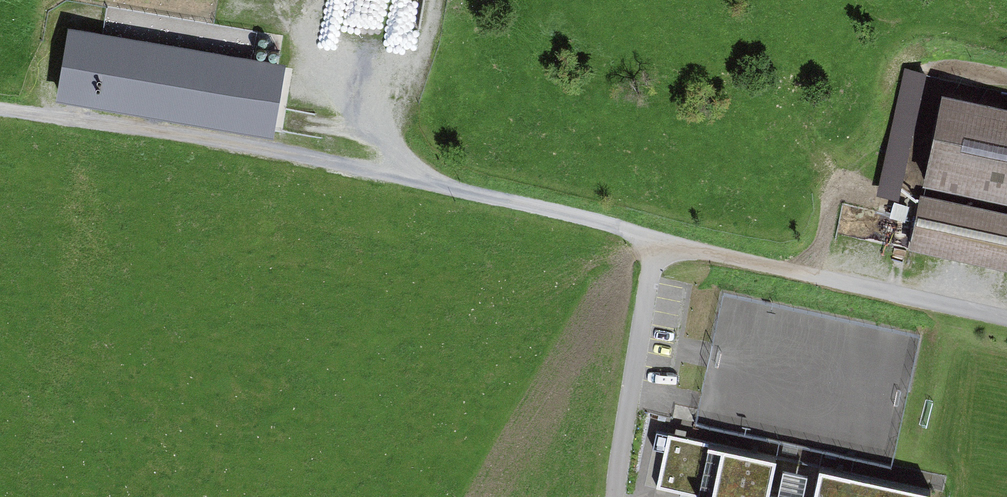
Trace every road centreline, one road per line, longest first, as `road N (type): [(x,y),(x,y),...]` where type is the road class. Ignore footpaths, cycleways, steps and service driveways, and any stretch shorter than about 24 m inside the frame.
road 1 (track): [(656,240),(398,175),(0,110)]
road 2 (residential): [(656,240),(615,496)]
road 3 (track): [(398,175),(389,143),(330,63)]

